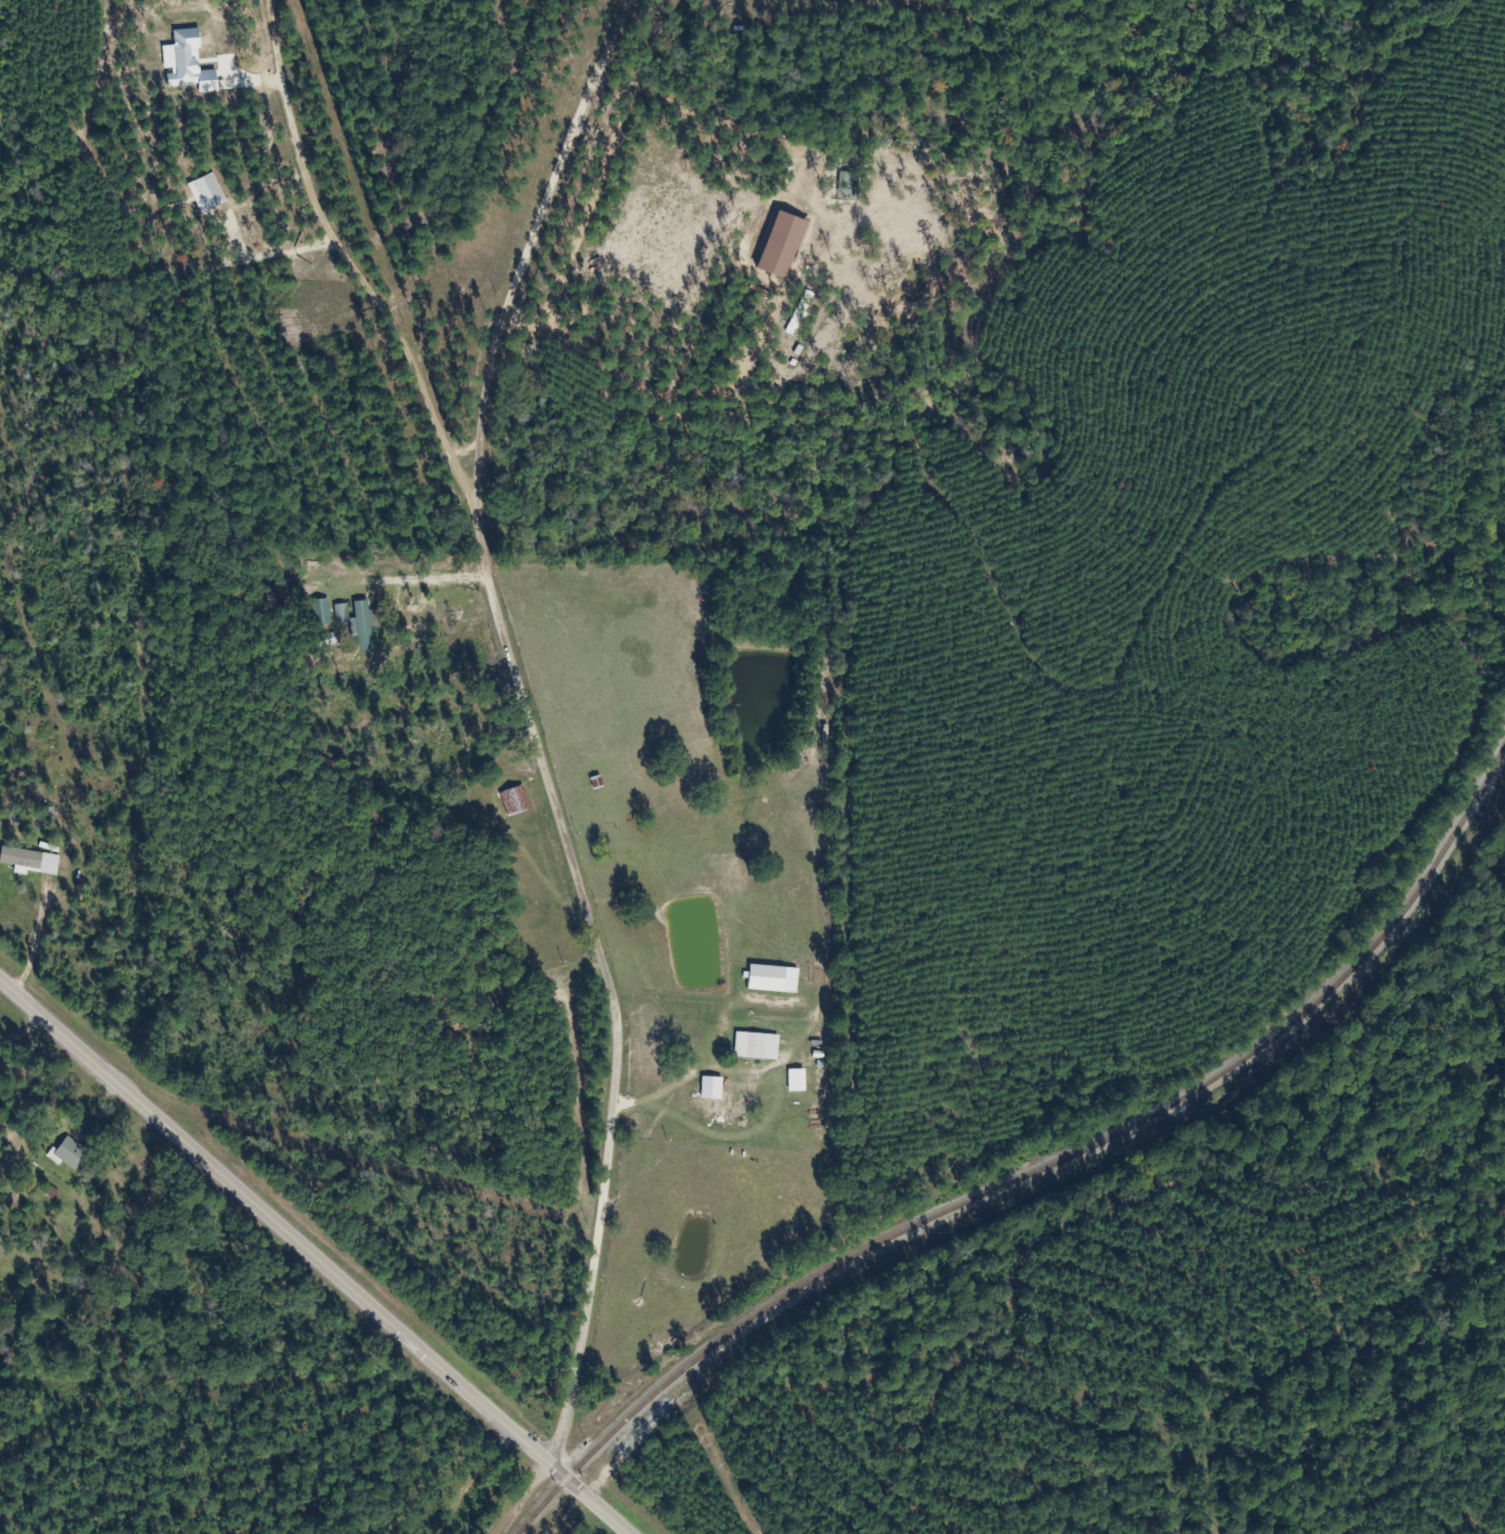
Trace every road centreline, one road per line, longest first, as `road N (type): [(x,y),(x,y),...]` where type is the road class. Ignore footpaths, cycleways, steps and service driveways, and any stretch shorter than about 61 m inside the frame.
road 1 (residential): [(553,1462),(627,1096),(603,901),(518,612),(498,457)]
road 2 (secondary): [(0,977),(629,1533)]
road 3 (residential): [(498,457),(453,443),(394,378),(359,283),(235,98),(237,0)]
road 4 (residential): [(498,457),(518,298),(624,0)]

